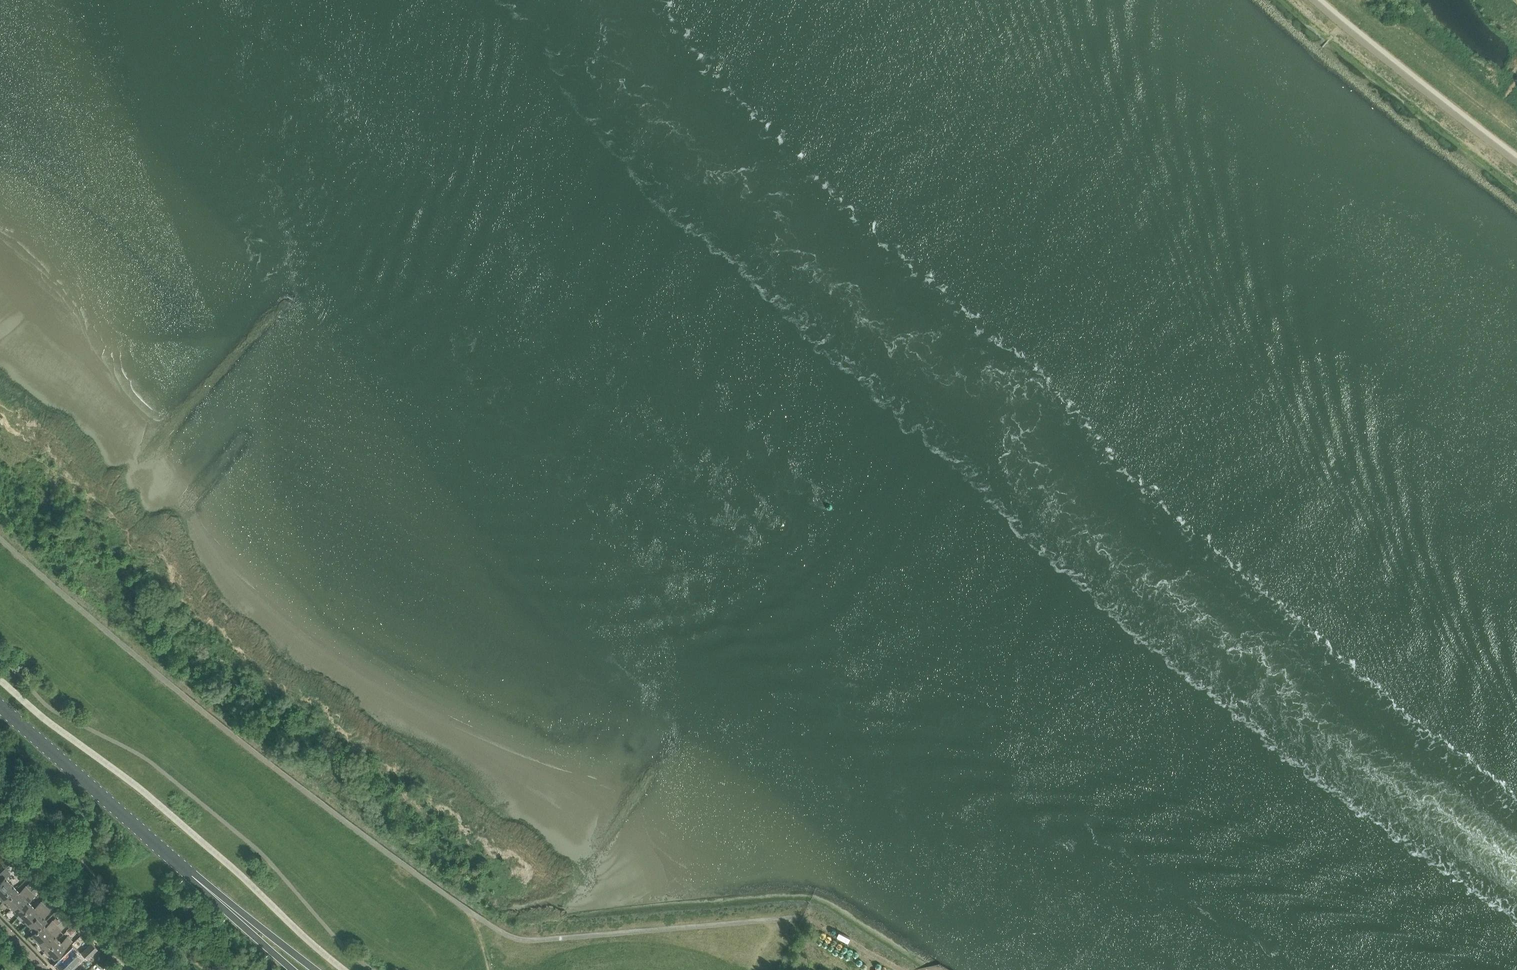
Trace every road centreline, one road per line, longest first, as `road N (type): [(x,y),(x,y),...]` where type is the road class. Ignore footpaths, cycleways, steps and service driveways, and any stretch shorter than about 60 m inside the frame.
road 1 (secondary): [(0,703),(205,889)]
road 2 (secondary): [(314,969),(205,889)]
road 3 (secondary): [(205,889),(294,969)]

